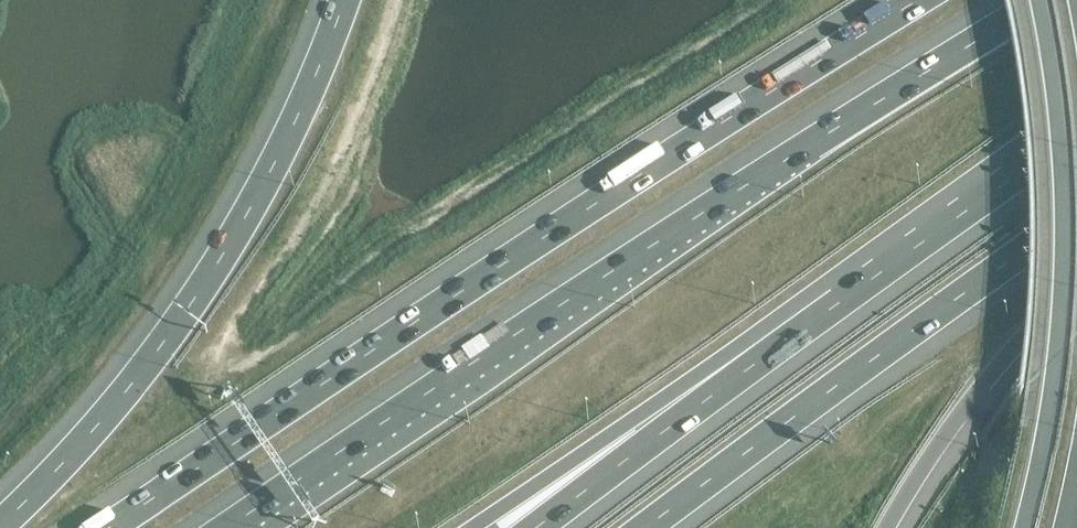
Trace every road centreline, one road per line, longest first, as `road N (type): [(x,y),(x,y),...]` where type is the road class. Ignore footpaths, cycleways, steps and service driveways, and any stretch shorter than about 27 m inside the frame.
road 1 (motorway): [(1040,0),(226,527)]
road 2 (motorway): [(920,0),(107,527)]
road 3 (motorway): [(341,0),(305,101),(220,259),(131,383),(0,523)]
road 4 (motorway): [(645,527),(1076,214)]
road 5 (motorway): [(1021,527),(1048,407),(1059,263),(1052,90),(1038,0)]
road 6 (motorway): [(470,527),(837,295)]
road 7 (motorway): [(534,527),(837,295)]
road 8 (motorway): [(885,527),(911,479),(1010,347),(1076,284)]
road 9 (motorway): [(837,295),(1076,122)]

